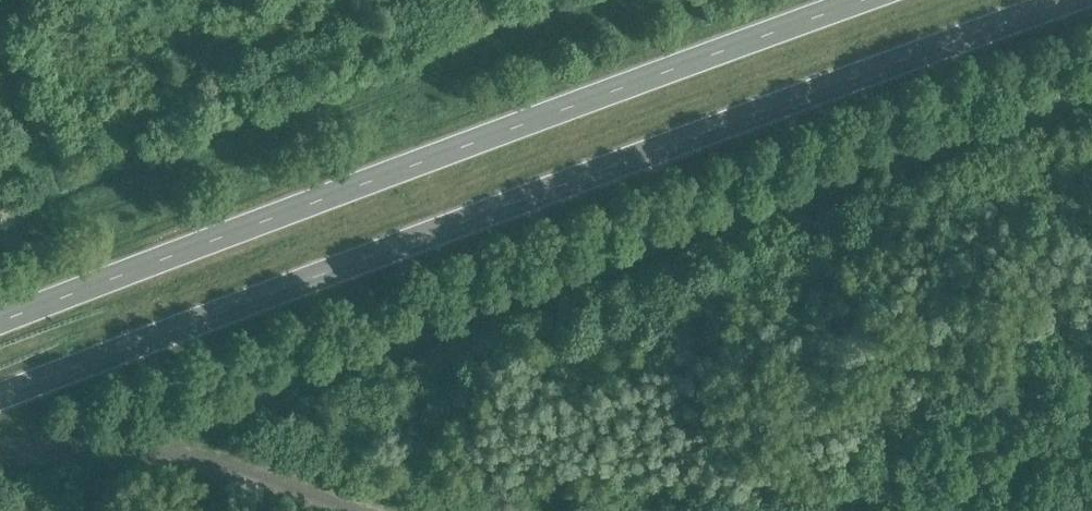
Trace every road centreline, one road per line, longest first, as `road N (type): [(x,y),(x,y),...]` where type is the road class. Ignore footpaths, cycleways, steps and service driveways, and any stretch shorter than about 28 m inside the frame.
road 1 (trunk): [(0,397),(1060,0)]
road 2 (trunk): [(871,0),(0,324)]

